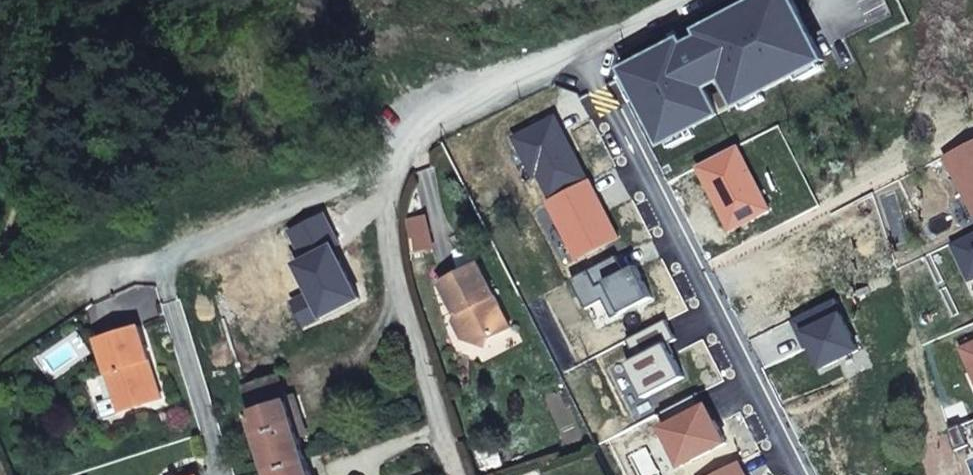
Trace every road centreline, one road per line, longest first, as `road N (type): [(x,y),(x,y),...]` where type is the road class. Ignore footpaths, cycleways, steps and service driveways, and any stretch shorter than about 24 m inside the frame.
road 1 (residential): [(406,154),(162,268),(224,474)]
road 2 (residential): [(406,154),(395,194),(395,260),(463,474)]
road 3 (residential): [(688,0),(406,154)]
road 4 (track): [(162,268),(126,267),(91,282),(0,355)]

